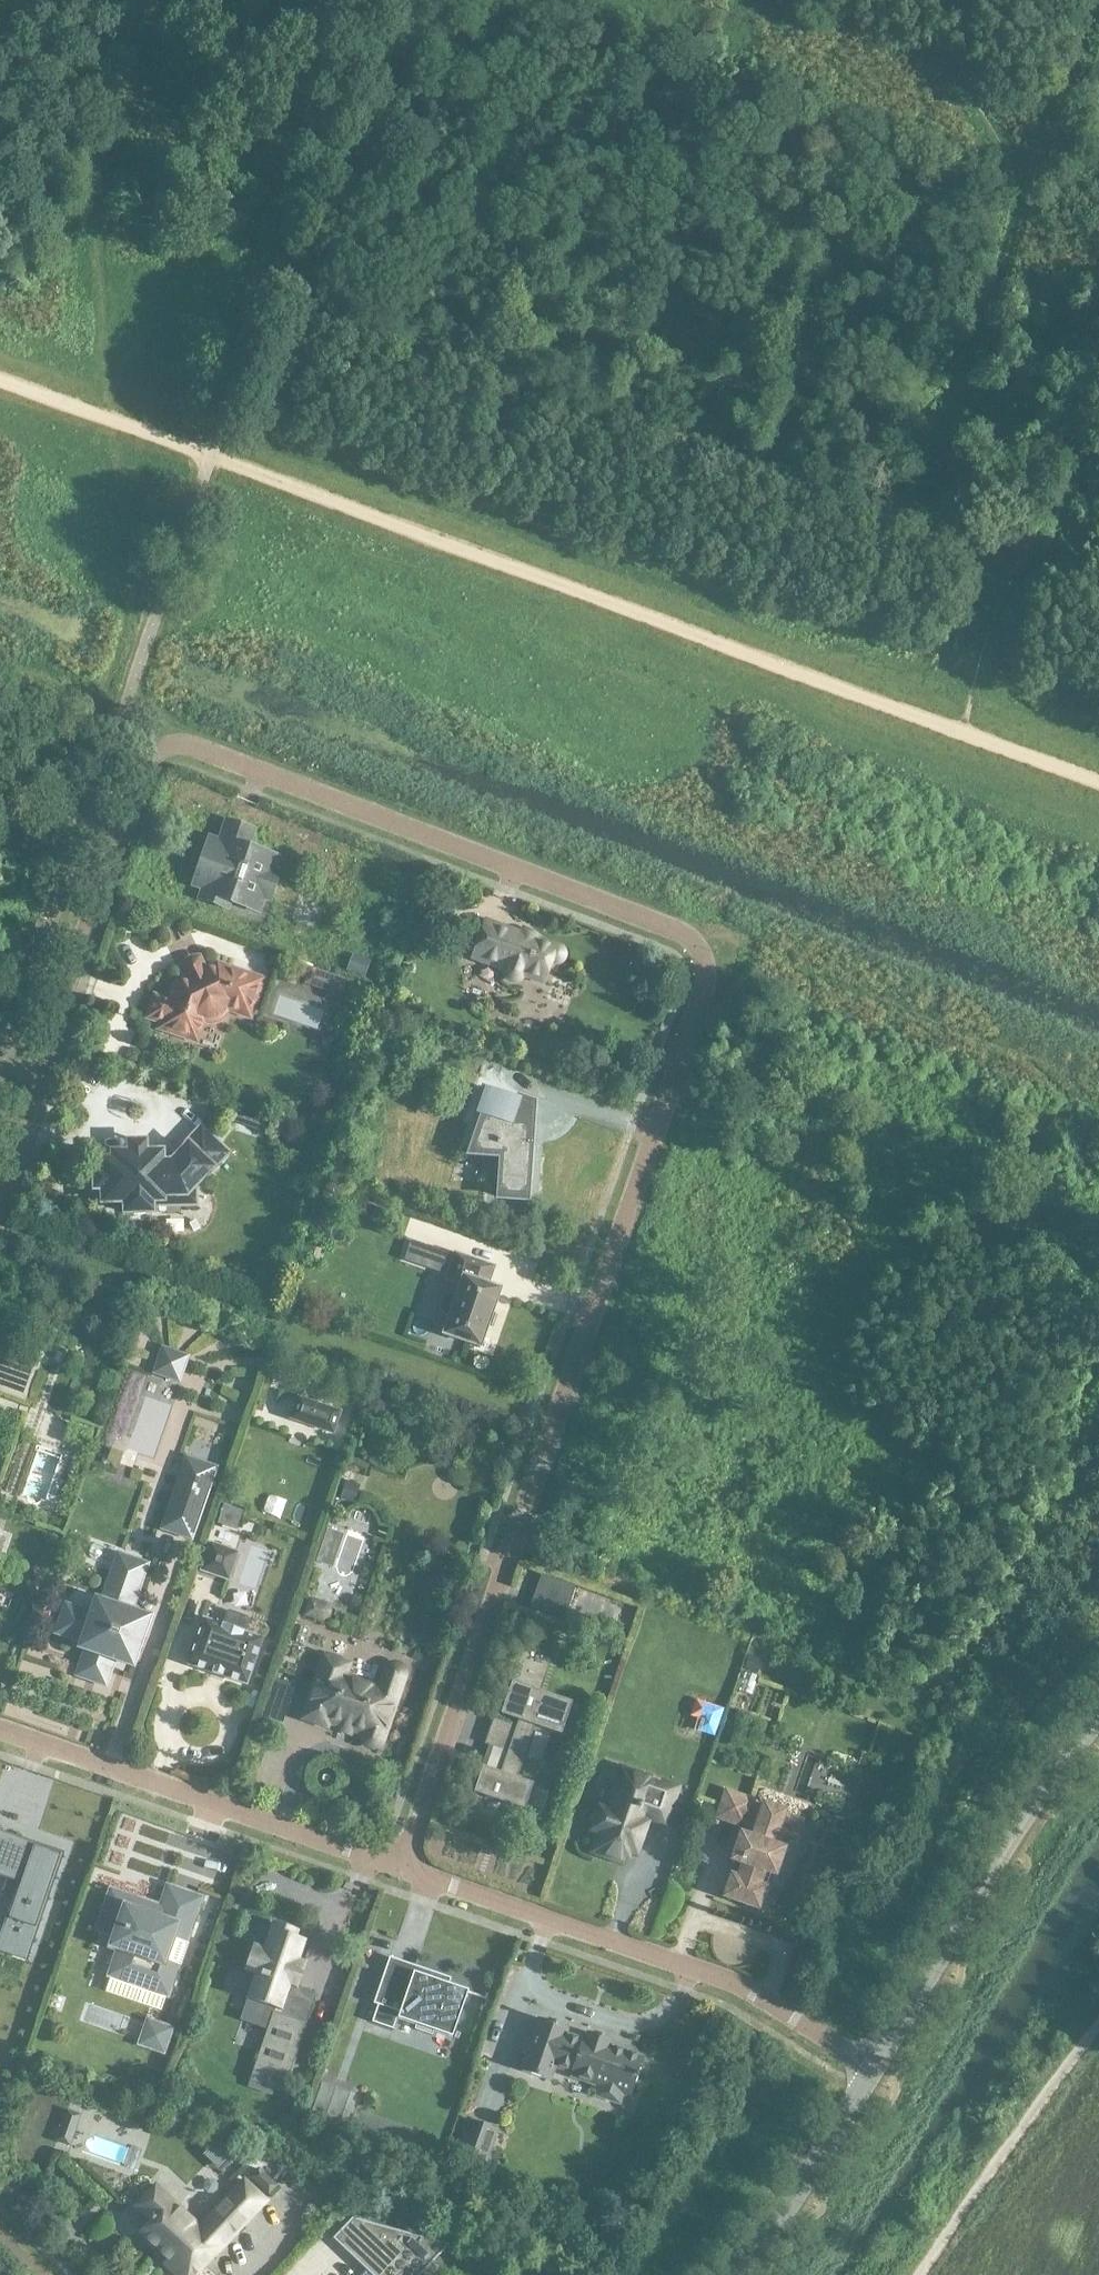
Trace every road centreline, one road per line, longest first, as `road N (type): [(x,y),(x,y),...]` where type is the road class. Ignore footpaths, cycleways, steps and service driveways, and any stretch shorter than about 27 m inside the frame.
road 1 (residential): [(0,1182),(142,768),(169,746),(190,746),(678,931),(699,949),(705,986),(402,1867)]
road 2 (track): [(1098,785),(212,455)]
road 3 (residential): [(402,1867),(736,1983),(876,2067)]
road 4 (residential): [(0,1728),(402,1867)]
road 5 (tertiary): [(876,2067),(1036,1798),(1098,1717)]
road 6 (track): [(1098,2022),(920,2274)]
road 7 (tertiary): [(737,2274),(876,2067)]
road 8 (track): [(212,455),(0,380)]

